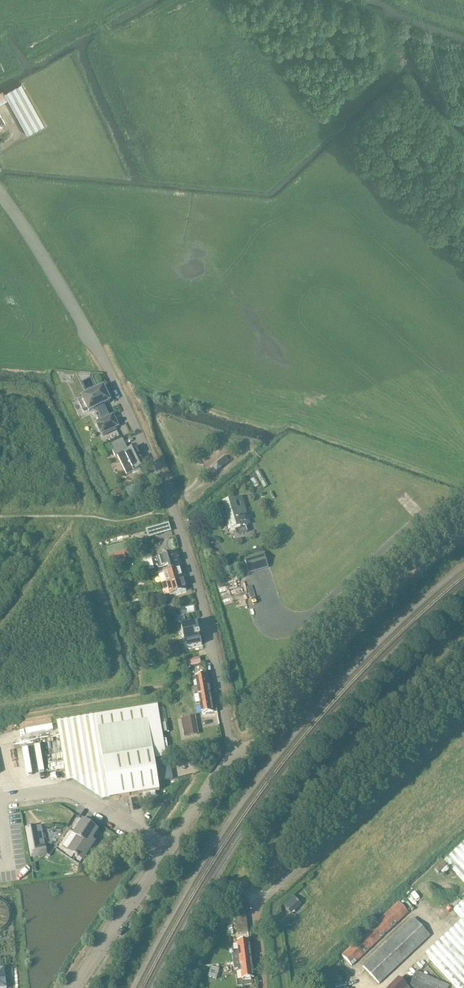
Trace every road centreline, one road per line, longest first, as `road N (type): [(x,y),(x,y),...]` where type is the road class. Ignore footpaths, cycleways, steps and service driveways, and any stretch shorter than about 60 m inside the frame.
road 1 (unclassified): [(231,759),(207,625),(172,509),(82,318),(0,191)]
road 2 (unclassified): [(231,759),(398,588),(463,535)]
road 3 (unclassified): [(75,987),(231,759)]

